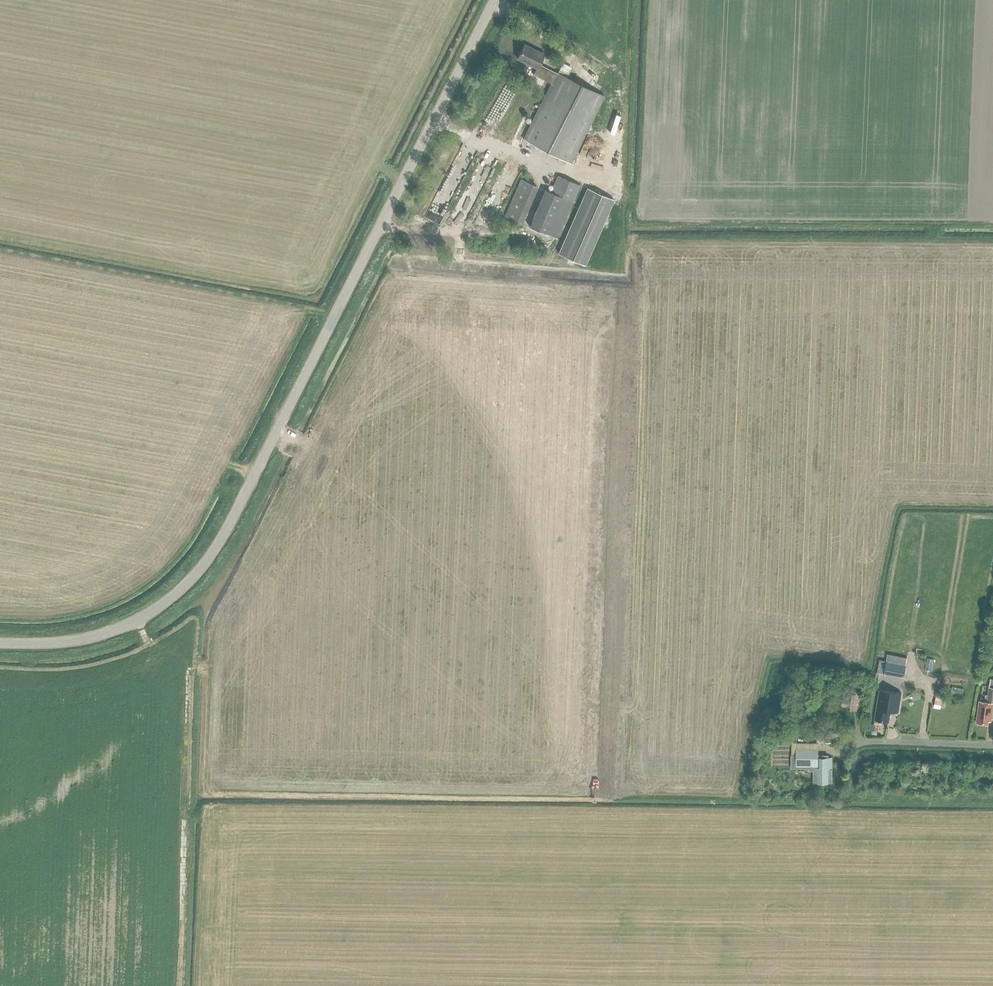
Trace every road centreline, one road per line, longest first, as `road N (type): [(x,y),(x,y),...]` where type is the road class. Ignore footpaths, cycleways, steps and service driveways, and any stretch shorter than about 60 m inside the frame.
road 1 (tertiary): [(0,645),(104,637),(182,593),(251,496),(493,0)]
road 2 (residential): [(992,746),(860,741)]

